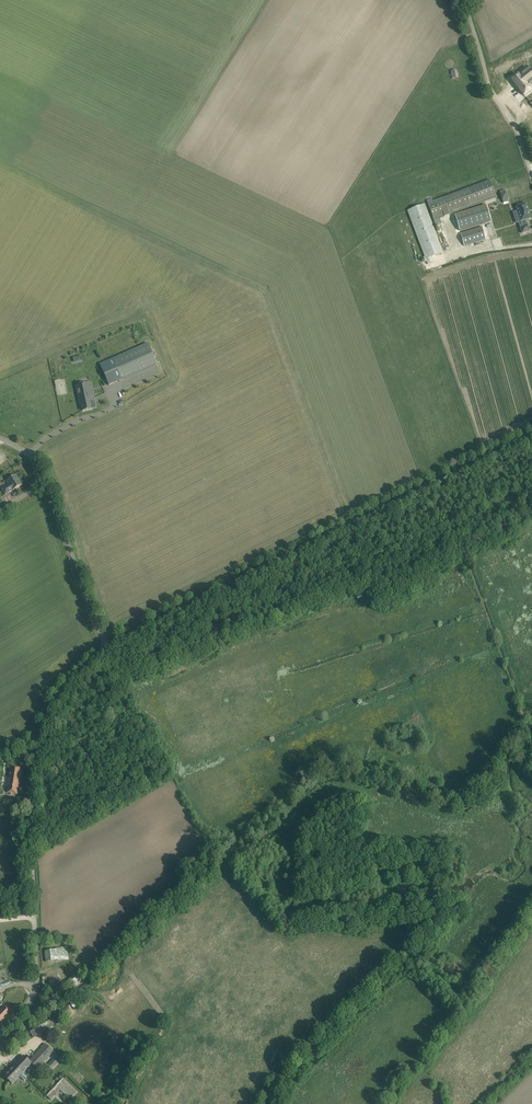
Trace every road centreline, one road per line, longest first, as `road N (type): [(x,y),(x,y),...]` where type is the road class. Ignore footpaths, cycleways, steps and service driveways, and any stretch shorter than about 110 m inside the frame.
road 1 (unclassified): [(108,650),(531,436)]
road 2 (unclassified): [(0,1036),(36,987),(30,821),(37,741),(60,694),(108,650)]
road 3 (unclassified): [(531,178),(513,122),(490,88),(463,0)]
road 4 (unclassified): [(108,650),(46,482)]

